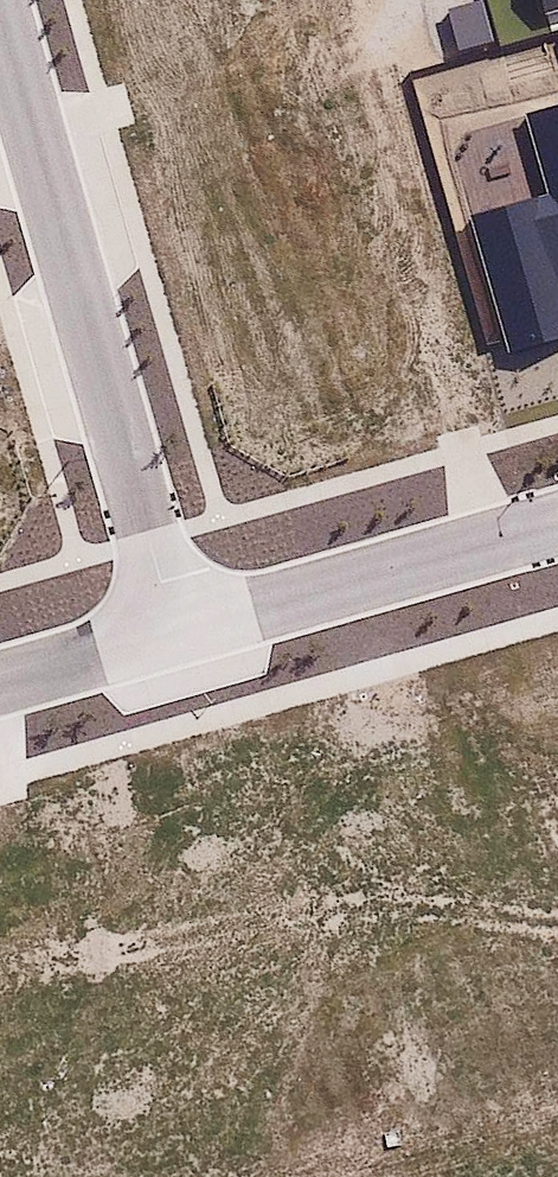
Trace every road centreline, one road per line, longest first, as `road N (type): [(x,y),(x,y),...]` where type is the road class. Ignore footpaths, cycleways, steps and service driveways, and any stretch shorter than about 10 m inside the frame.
road 1 (residential): [(0,15),(175,638)]
road 2 (residential): [(476,553),(175,638)]
road 3 (residential): [(175,638),(0,686)]

